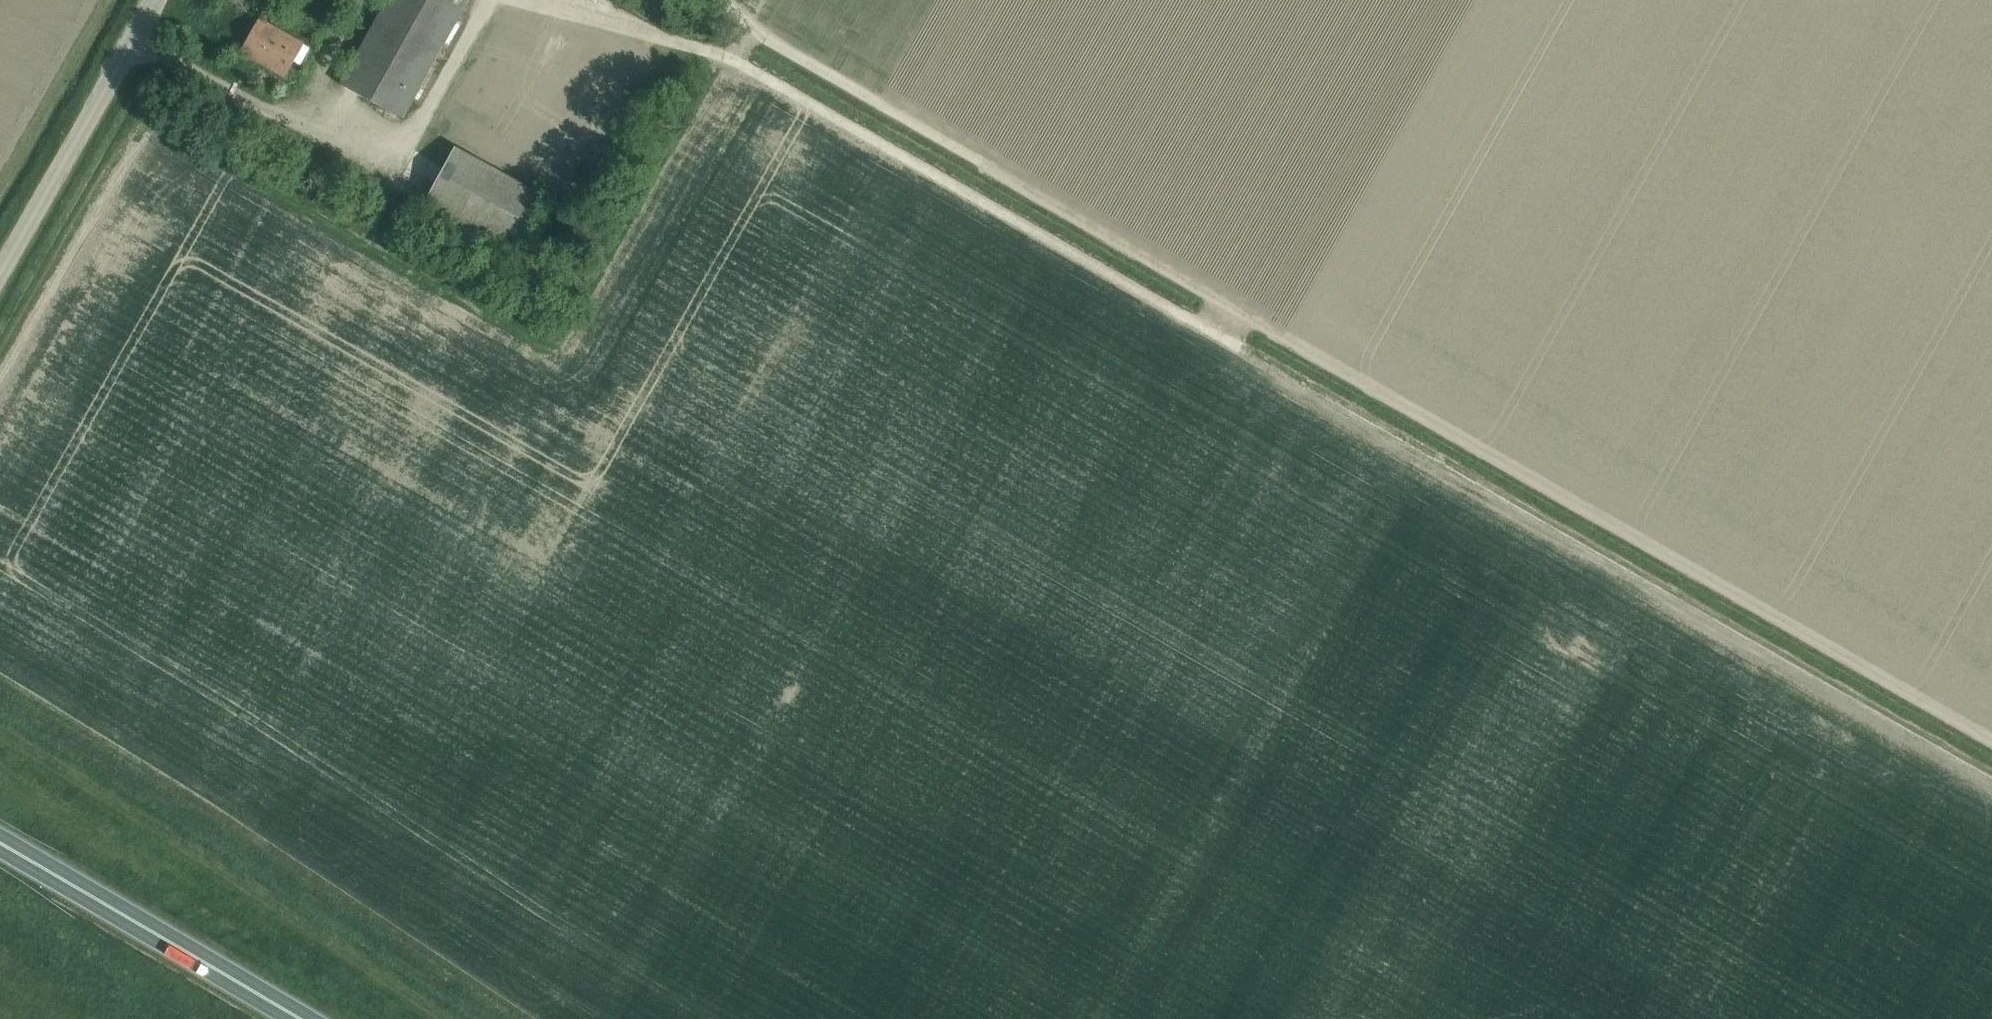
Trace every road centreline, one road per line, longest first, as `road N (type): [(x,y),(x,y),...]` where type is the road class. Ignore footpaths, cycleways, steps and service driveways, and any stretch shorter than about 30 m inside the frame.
road 1 (trunk): [(294,1018),(0,846)]
road 2 (unclassified): [(0,272),(154,0)]

